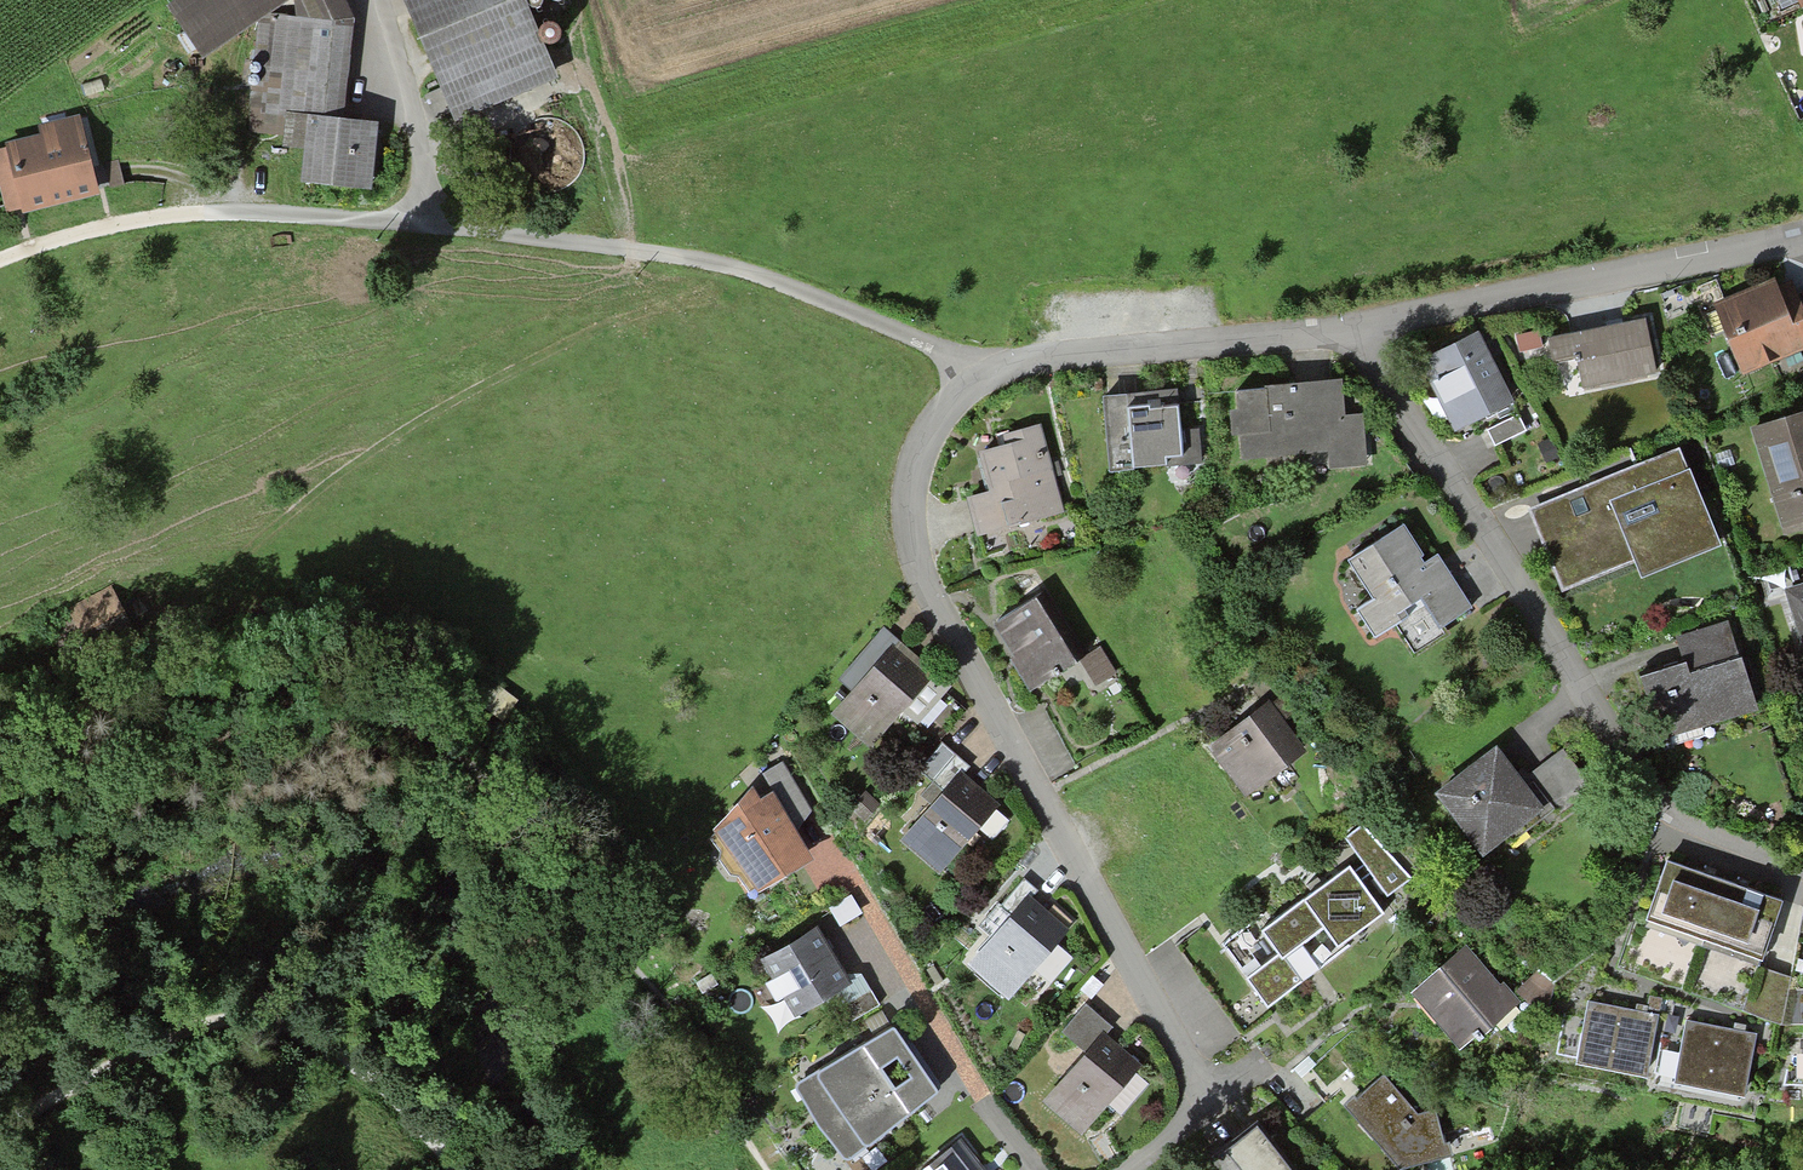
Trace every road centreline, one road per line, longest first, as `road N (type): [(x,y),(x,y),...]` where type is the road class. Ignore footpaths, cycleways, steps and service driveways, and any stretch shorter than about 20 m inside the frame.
road 1 (track): [(768,1169),(572,856),(483,771),(400,725),(346,712),(290,717),(0,803)]
road 2 (residential): [(963,359),(906,475),(905,527),(941,614),(1195,1076),(1195,1102),(1177,1136),(1129,1169)]
road 3 (residential): [(963,359),(1354,335),(1802,231)]
road 4 (residential): [(374,0),(446,226),(756,274),(963,359)]
road 5 (track): [(0,1131),(127,1051),(199,1026),(266,1024),(338,1050),(451,1169)]
road 6 (residential): [(1034,1169),(831,850)]

